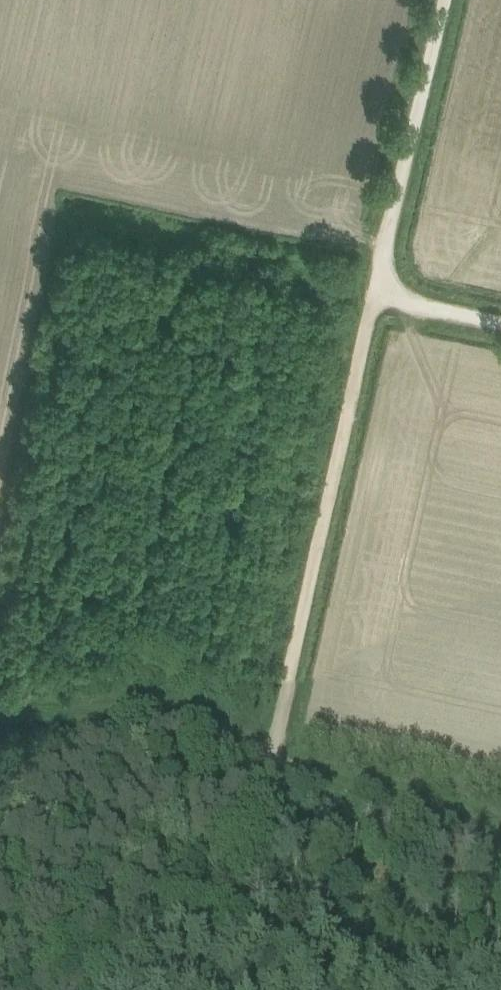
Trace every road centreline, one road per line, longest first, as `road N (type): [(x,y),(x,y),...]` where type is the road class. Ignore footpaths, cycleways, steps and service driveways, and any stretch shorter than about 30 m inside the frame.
road 1 (track): [(265,763),(382,282)]
road 2 (unclassified): [(500,321),(408,300),(382,282),(444,0)]
road 3 (track): [(265,763),(243,810),(136,923),(106,989)]
road 4 (track): [(500,843),(435,814),(265,763)]

